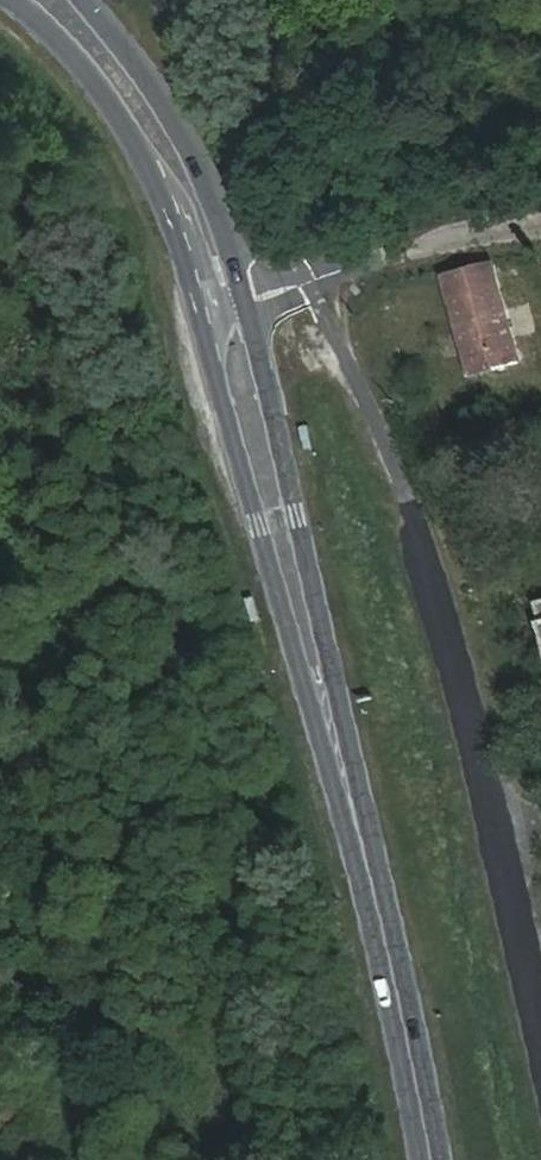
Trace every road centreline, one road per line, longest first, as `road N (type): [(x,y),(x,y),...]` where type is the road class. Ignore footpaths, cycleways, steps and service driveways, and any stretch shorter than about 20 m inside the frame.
road 1 (primary): [(10,0),(103,93),(169,221),(286,626),(349,799)]
road 2 (primary): [(349,799),(319,619),(246,303),(186,143),(149,81),(83,0)]
road 3 (unclassified): [(540,1026),(408,506)]
road 4 (primary): [(430,1159),(349,799)]

